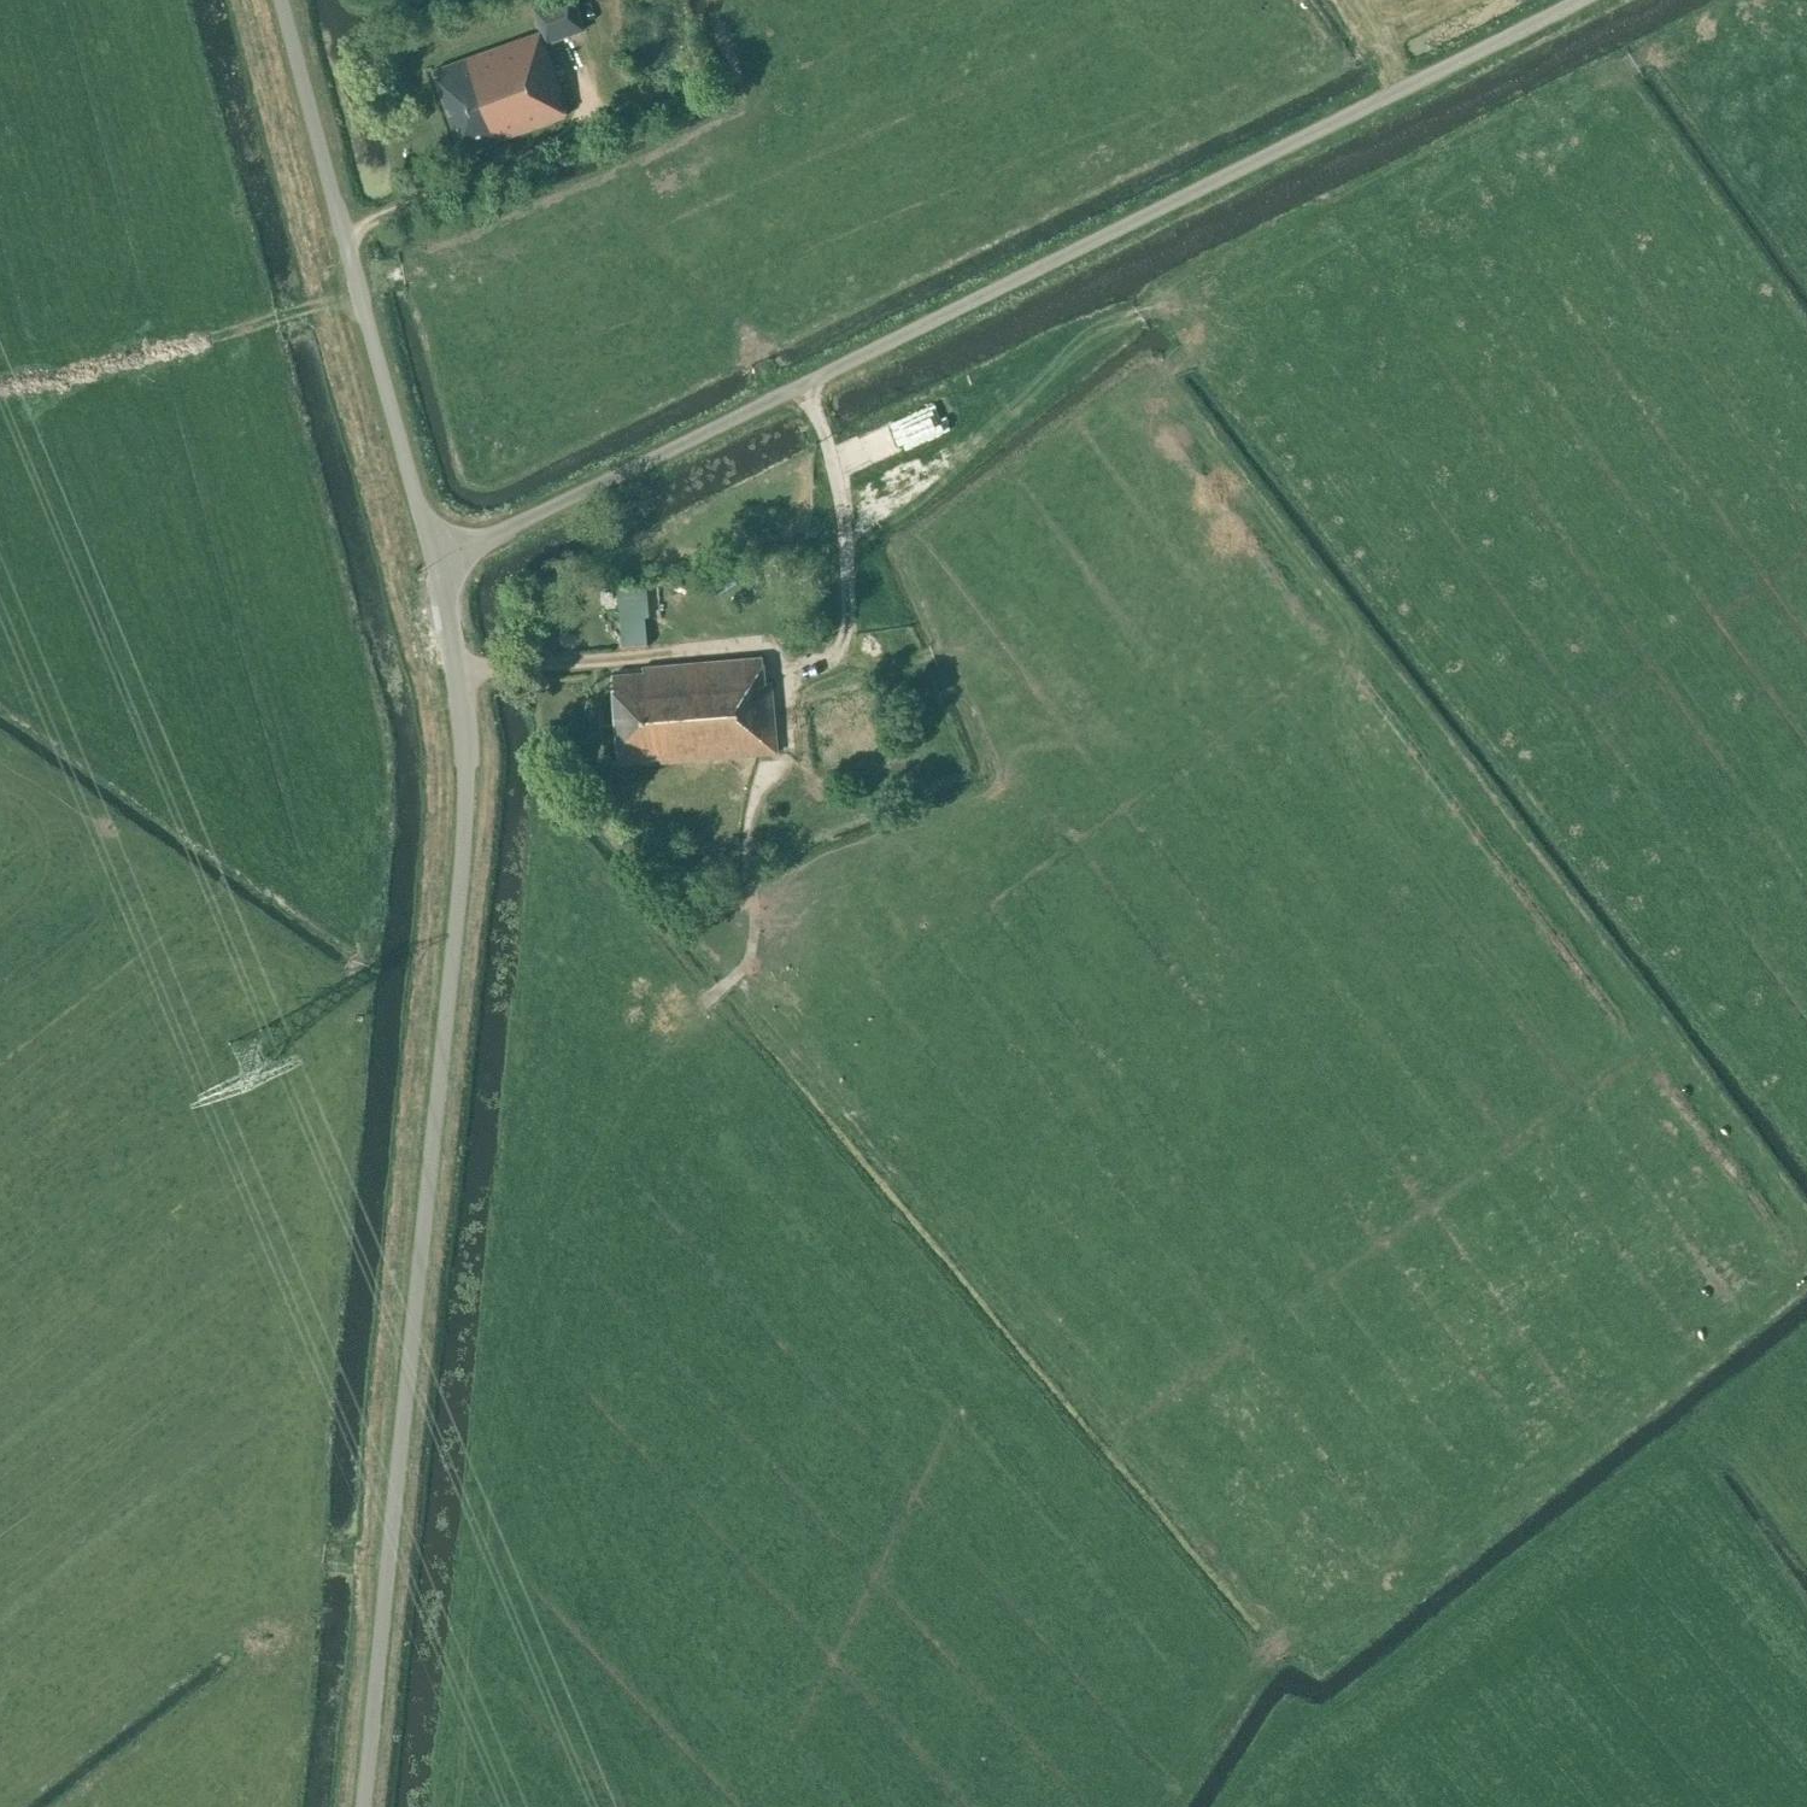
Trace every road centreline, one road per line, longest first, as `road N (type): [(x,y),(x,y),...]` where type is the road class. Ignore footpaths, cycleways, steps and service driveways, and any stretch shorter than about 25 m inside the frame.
road 1 (unclassified): [(437,566),(1582,0)]
road 2 (unclassified): [(373,1806),(467,818),(463,704),(437,566)]
road 3 (unclassified): [(437,566),(282,0)]

